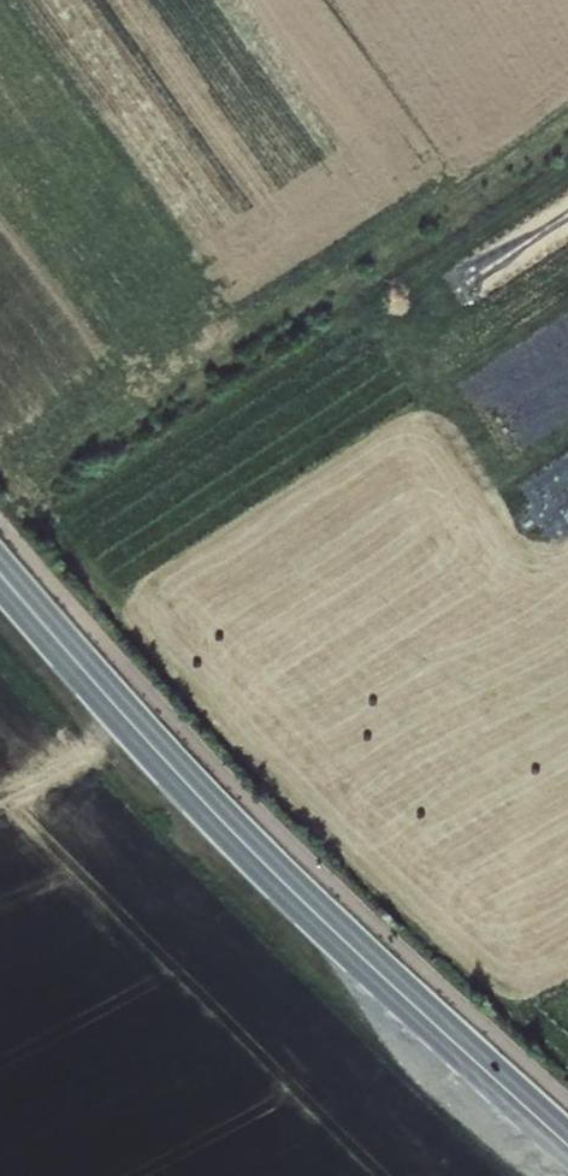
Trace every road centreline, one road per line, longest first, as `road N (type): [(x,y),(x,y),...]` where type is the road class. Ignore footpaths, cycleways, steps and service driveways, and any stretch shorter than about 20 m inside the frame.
road 1 (tertiary): [(0,559),(320,920),(567,1143)]

